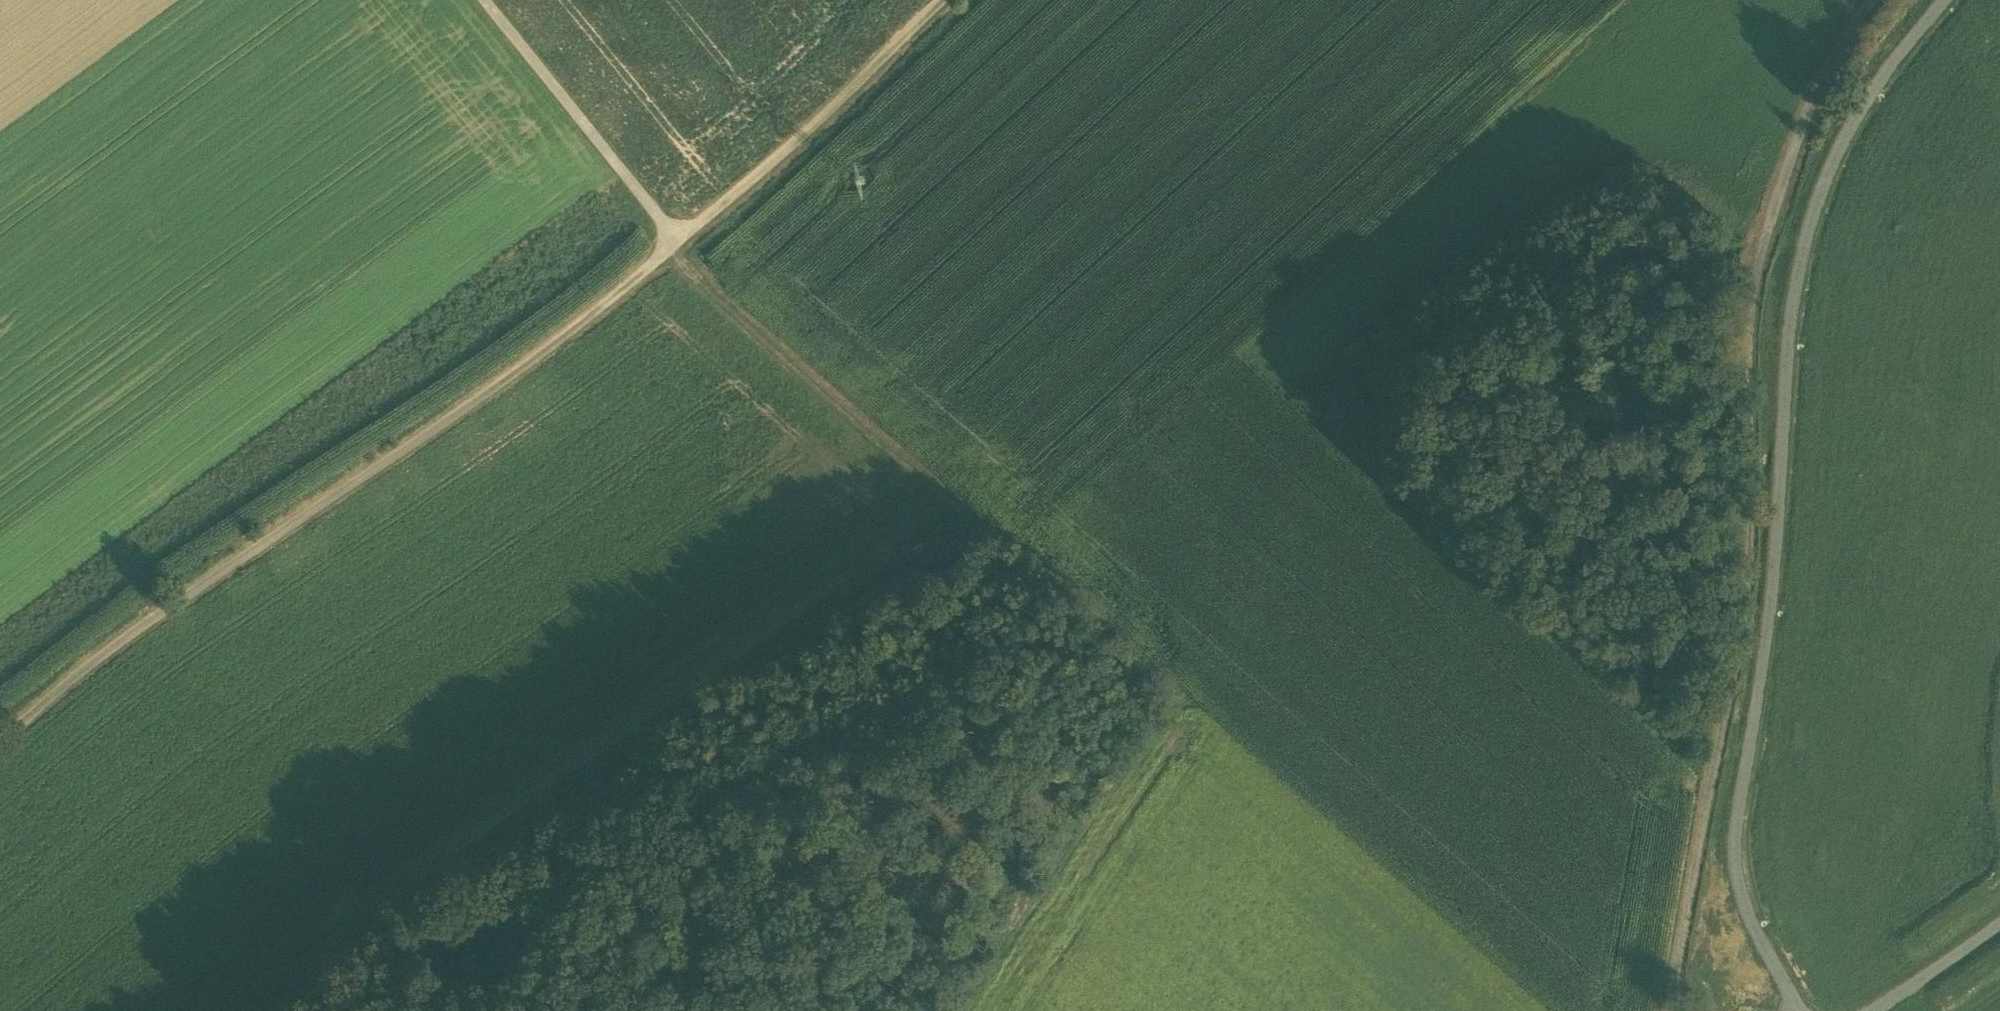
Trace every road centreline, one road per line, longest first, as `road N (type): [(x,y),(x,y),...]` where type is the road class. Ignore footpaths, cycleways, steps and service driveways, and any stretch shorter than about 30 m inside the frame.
road 1 (track): [(949,0),(679,243),(521,368),(103,650),(0,733)]
road 2 (track): [(1873,0),(1830,58),(1787,152),(1752,286),(1734,642),(1664,1010)]
road 3 (track): [(957,524),(668,252)]
road 4 (track): [(483,0),(679,243)]

